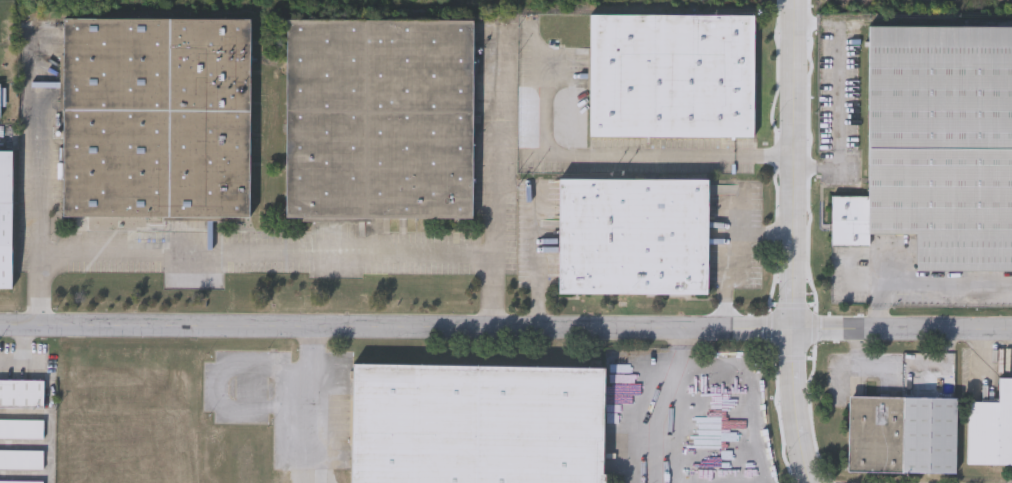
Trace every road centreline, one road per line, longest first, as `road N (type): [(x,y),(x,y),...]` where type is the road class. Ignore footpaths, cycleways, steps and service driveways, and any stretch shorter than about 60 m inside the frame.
road 1 (tertiary): [(1011,331),(0,329)]
road 2 (tertiary): [(796,0),(791,391),(807,482)]

